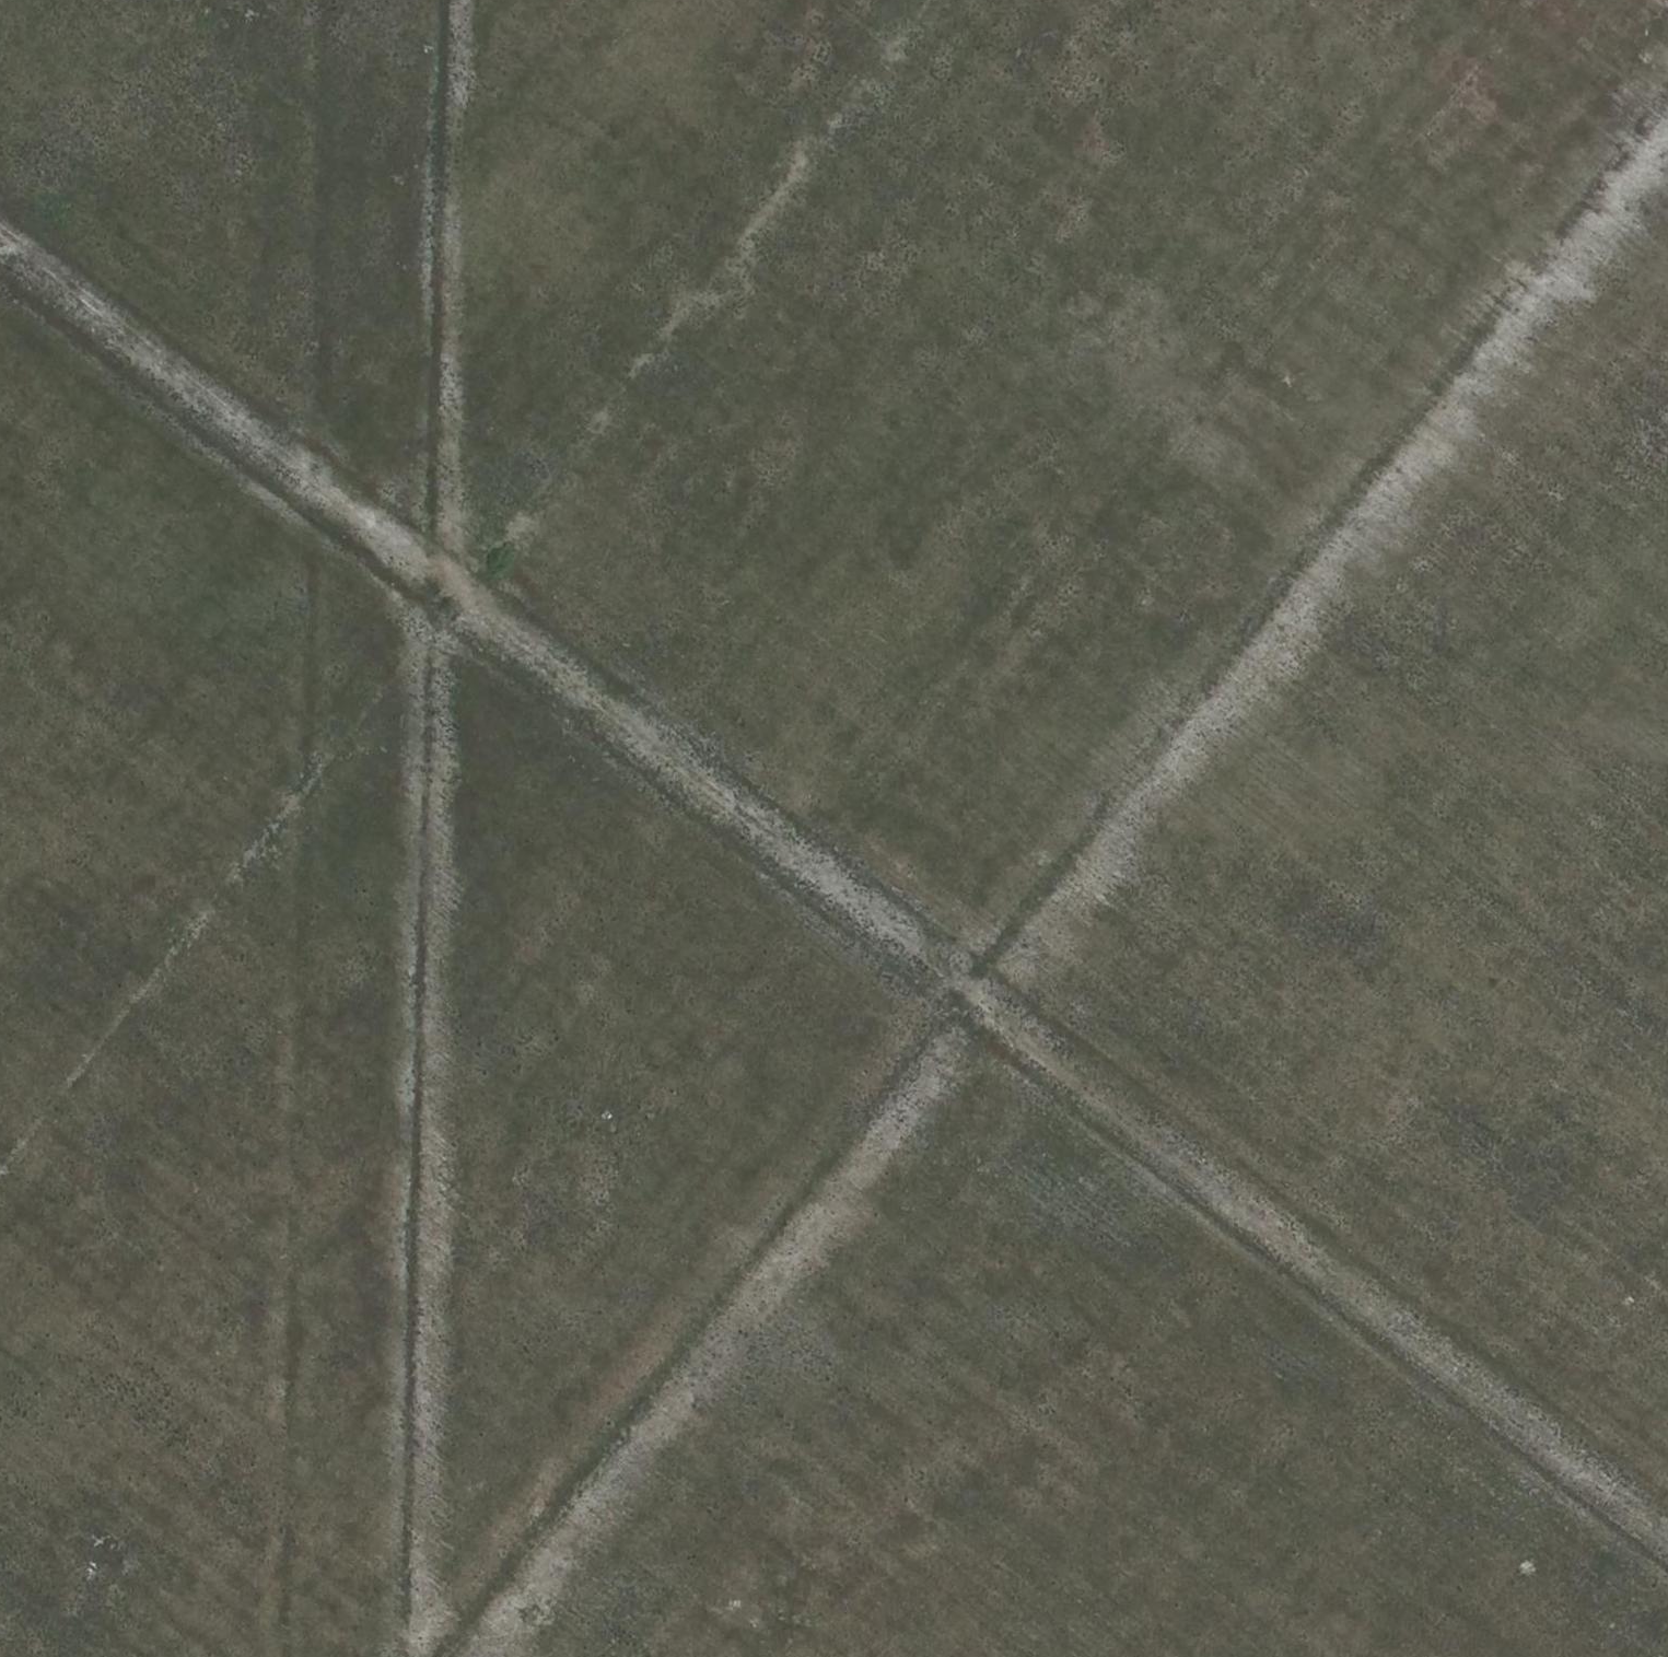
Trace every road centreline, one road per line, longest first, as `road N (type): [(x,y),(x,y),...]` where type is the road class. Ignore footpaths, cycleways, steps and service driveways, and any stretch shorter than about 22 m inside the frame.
road 1 (track): [(1667,1512),(0,231)]
road 2 (track): [(0,1175),(457,583),(928,0)]

